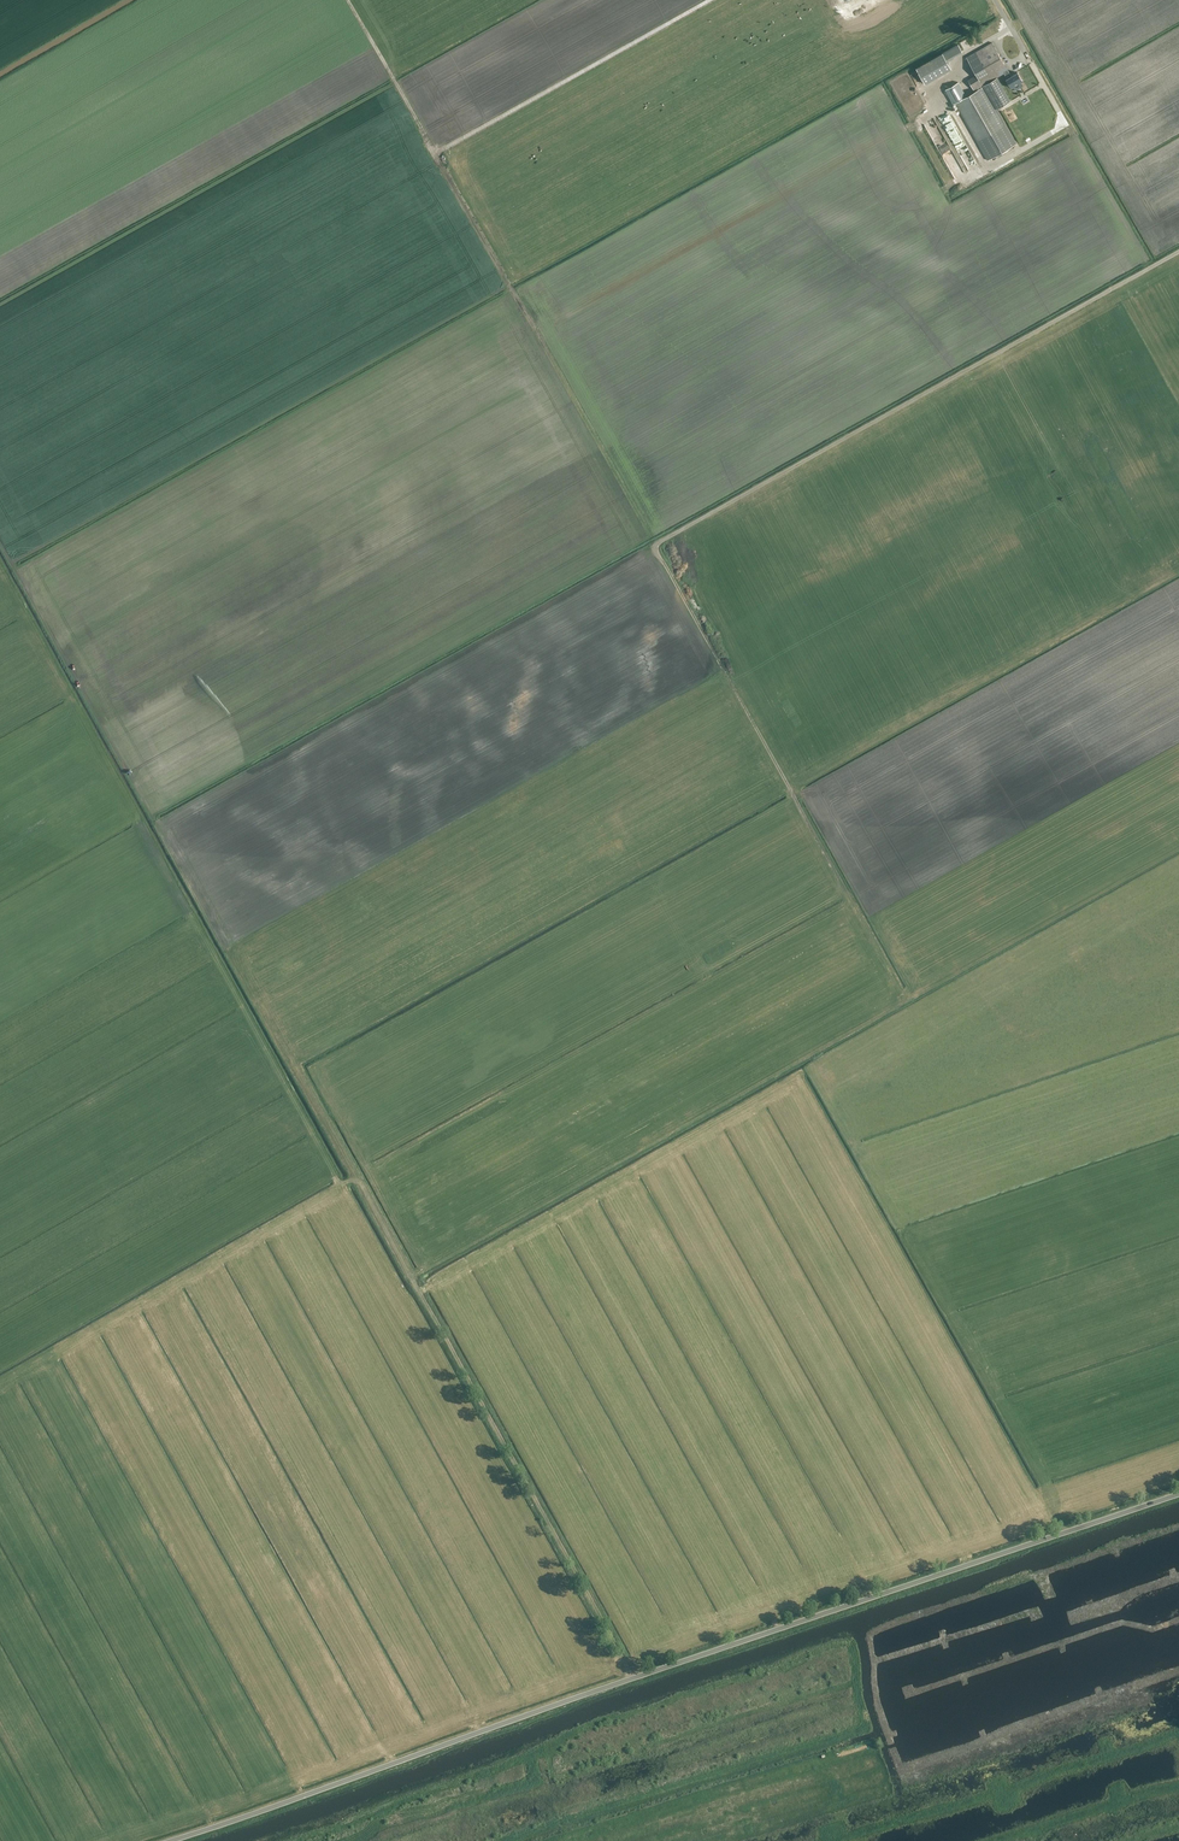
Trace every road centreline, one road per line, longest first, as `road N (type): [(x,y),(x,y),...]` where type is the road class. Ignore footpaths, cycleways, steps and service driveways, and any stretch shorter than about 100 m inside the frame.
road 1 (unclassified): [(171,1840),(1178,1494)]

